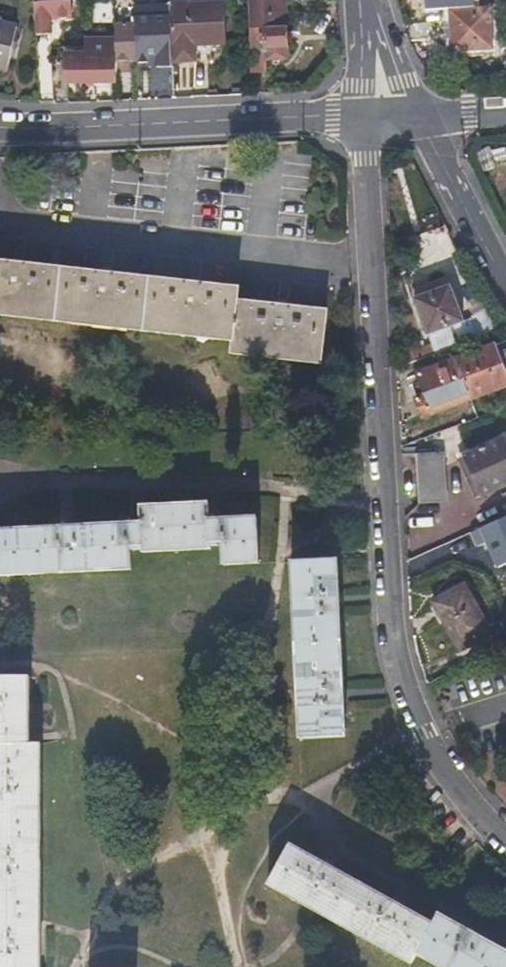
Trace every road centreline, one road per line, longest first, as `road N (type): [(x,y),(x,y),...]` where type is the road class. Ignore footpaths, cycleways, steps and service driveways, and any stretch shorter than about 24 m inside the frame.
road 1 (residential): [(373,118),(365,159),(388,626),(421,734),(505,842)]
road 2 (residential): [(373,118),(0,129)]
road 3 (residential): [(505,268),(419,116)]

